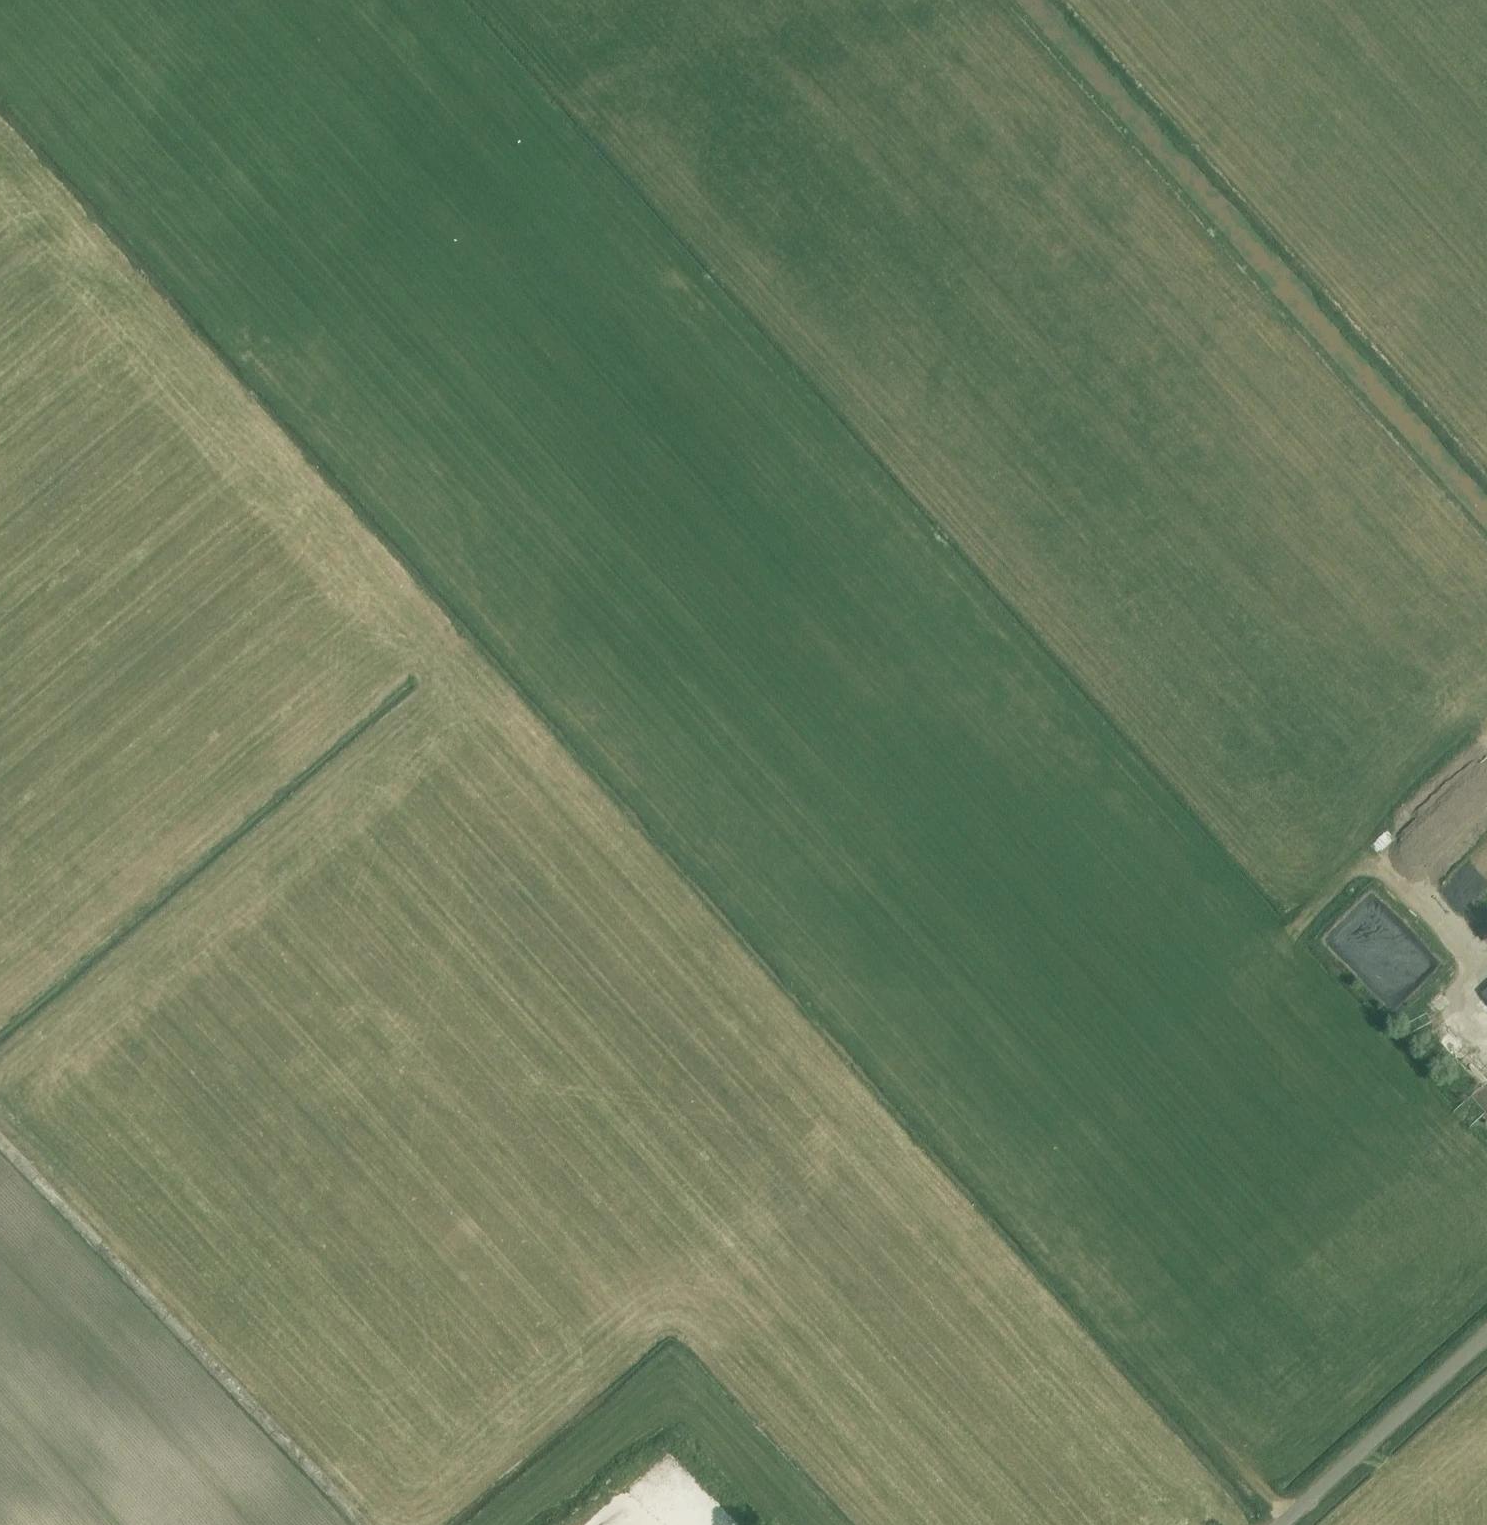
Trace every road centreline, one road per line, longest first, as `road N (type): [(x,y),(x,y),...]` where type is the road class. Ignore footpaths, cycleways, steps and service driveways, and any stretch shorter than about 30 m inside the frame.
road 1 (track): [(359,1524),(0,1142)]
road 2 (unclassified): [(1279,1524),(1486,1334)]

